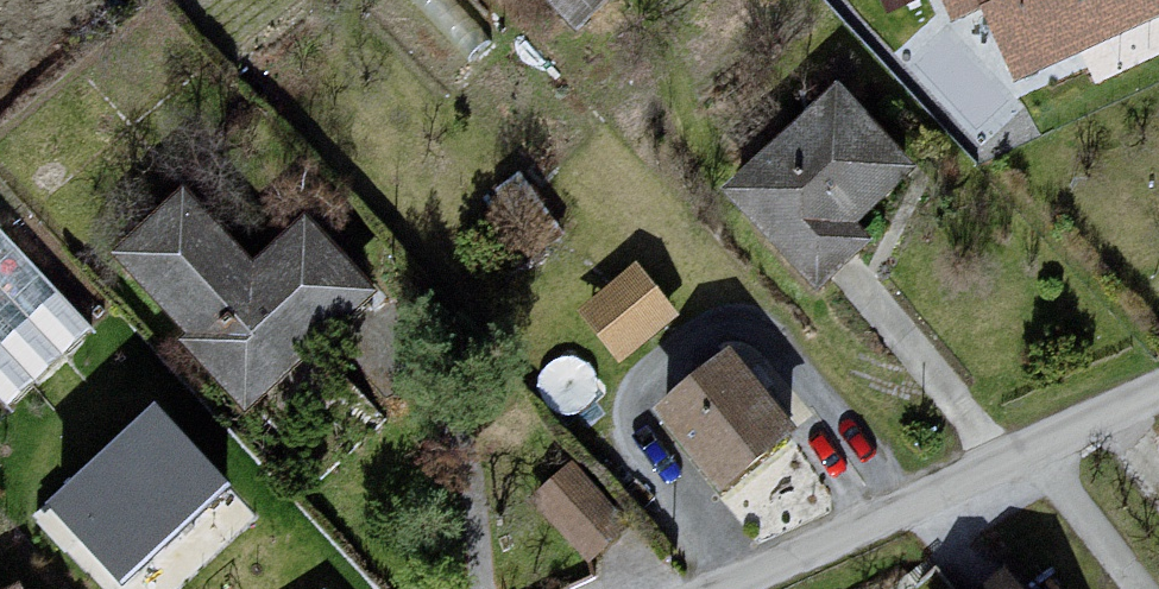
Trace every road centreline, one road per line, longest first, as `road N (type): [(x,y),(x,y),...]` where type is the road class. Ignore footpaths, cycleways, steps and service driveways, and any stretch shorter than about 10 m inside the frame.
road 1 (residential): [(722,588),(1033,448)]
road 2 (residential): [(1033,448),(1127,588)]
road 3 (residential): [(1033,448),(1158,392)]

